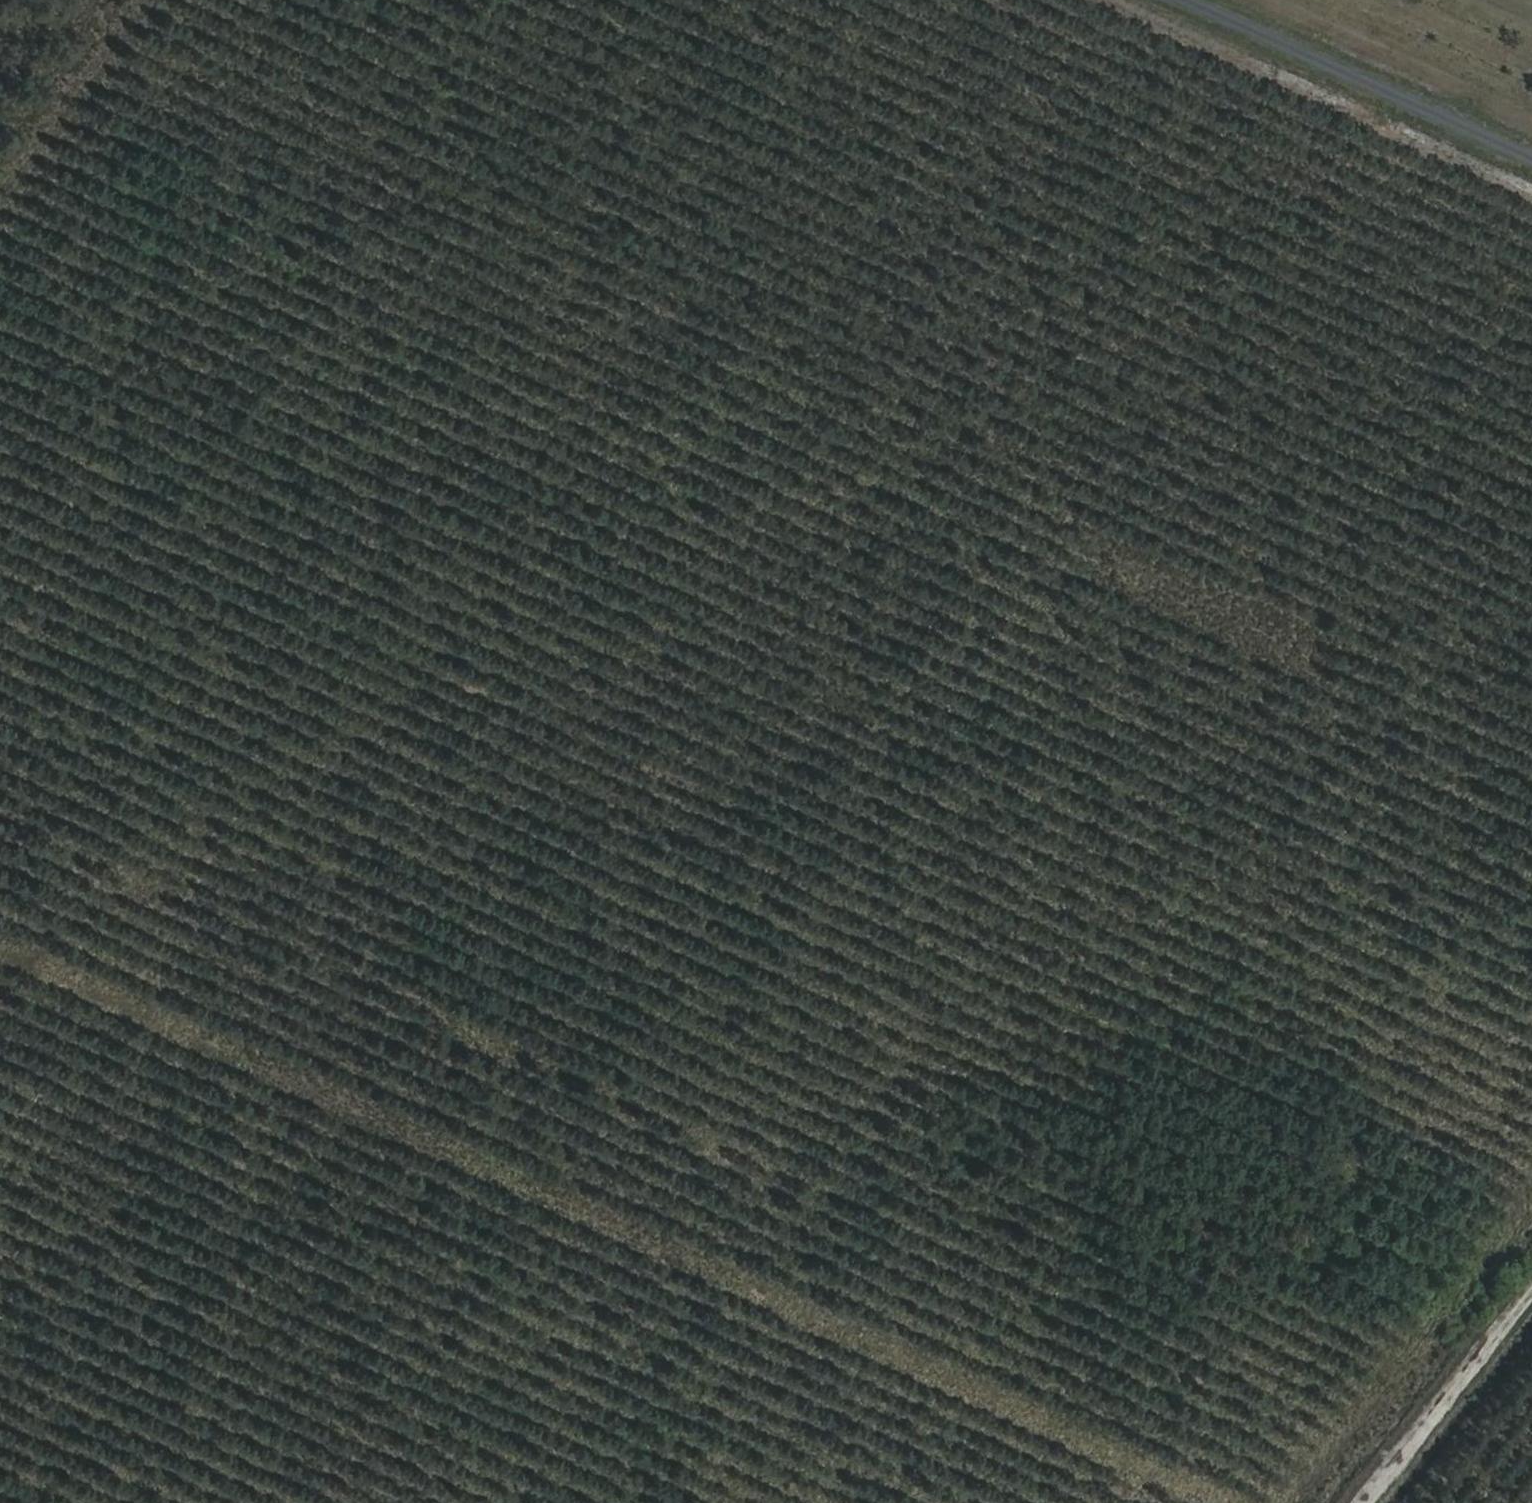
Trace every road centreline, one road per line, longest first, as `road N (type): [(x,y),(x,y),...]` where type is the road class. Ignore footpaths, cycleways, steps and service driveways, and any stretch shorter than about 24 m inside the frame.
road 1 (unclassified): [(1531,155),(1194,0)]
road 2 (track): [(1386,1502),(1531,1324)]

